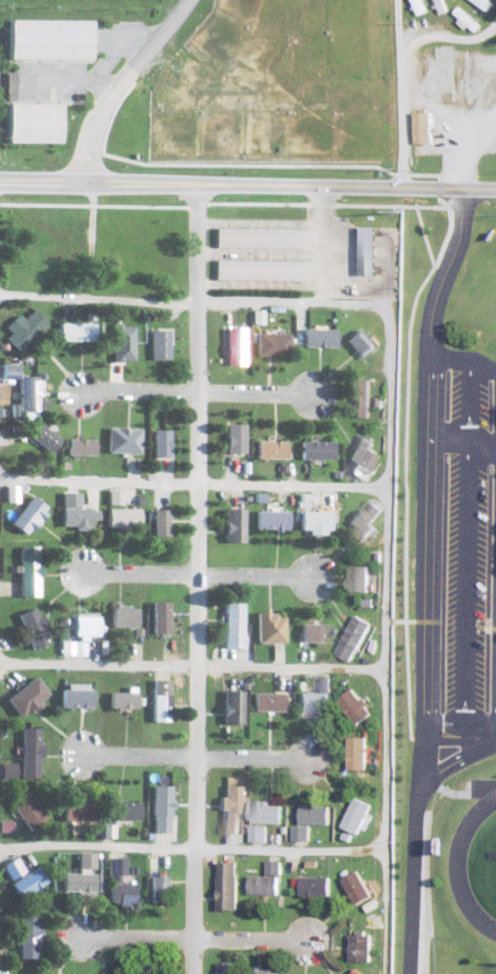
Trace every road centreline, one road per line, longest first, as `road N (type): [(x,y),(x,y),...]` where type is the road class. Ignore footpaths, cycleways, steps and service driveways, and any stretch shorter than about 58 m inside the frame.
road 1 (residential): [(197,184),(201,973)]
road 2 (tertiary): [(79,183),(495,188)]
road 3 (residential): [(194,0),(108,112),(79,183)]
road 4 (residential): [(395,188),(402,180),(401,0)]
road 5 (residential): [(201,940),(77,938)]
road 6 (residential): [(201,392),(78,394)]
road 7 (residential): [(201,574),(80,573)]
road 8 (residential): [(201,758),(80,757)]

